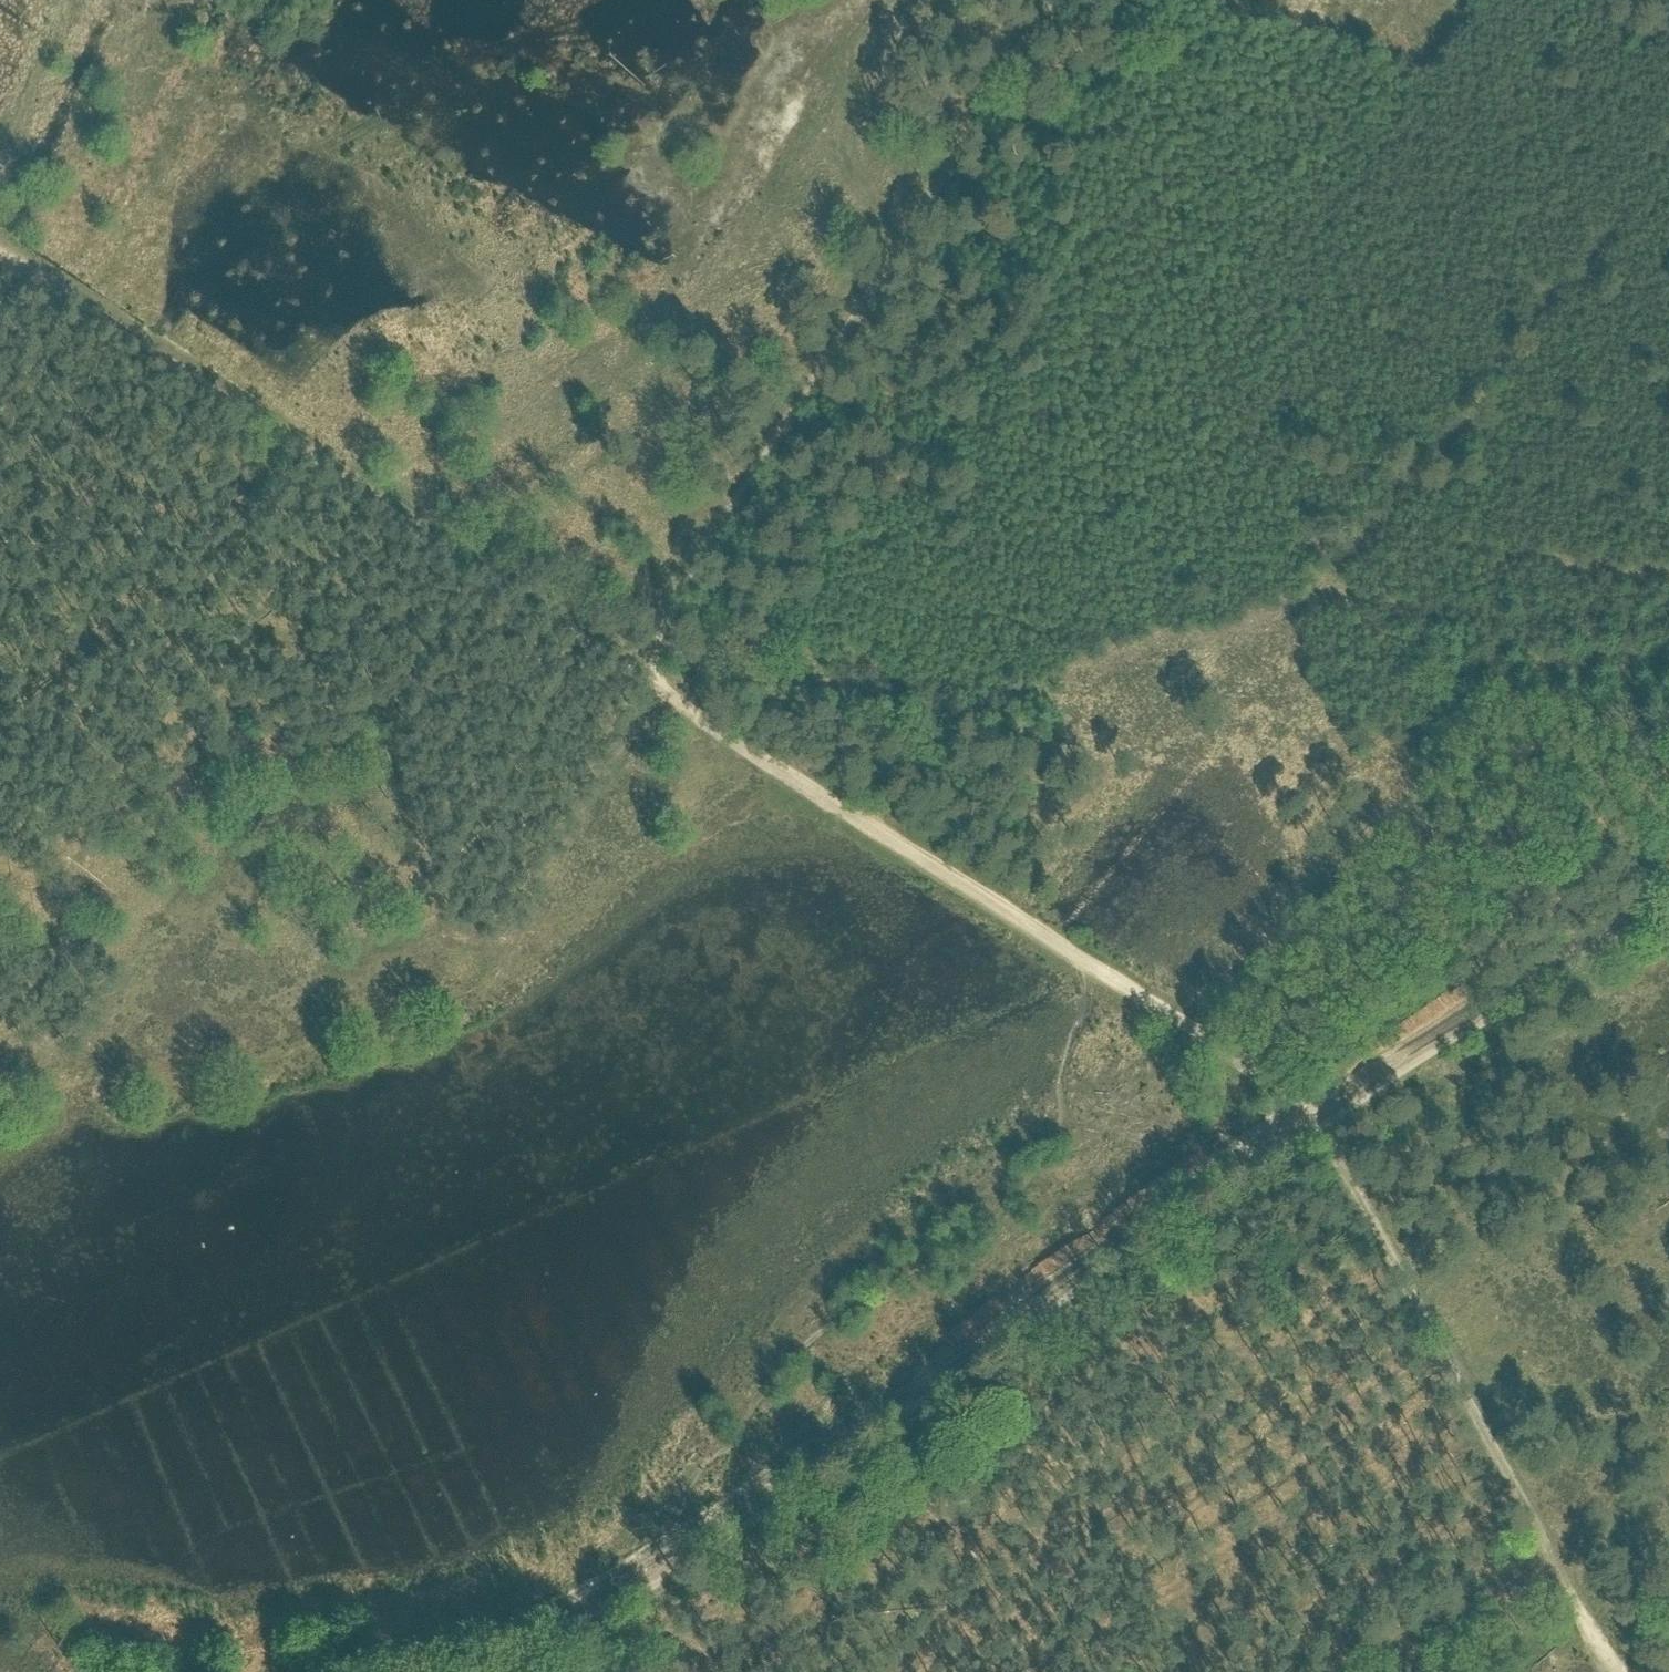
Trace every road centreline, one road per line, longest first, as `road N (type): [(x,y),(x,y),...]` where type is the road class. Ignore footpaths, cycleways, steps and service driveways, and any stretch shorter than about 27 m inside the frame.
road 1 (track): [(679,1554),(1307,1110),(1668,891)]
road 2 (track): [(629,667),(1054,0)]
road 3 (track): [(629,667),(0,256)]
road 4 (track): [(1623,1671),(1325,1125)]
road 5 (track): [(1095,974),(629,667)]
road 6 (track): [(327,1671),(599,1599)]
road 7 (track): [(1325,1125),(1095,974)]

